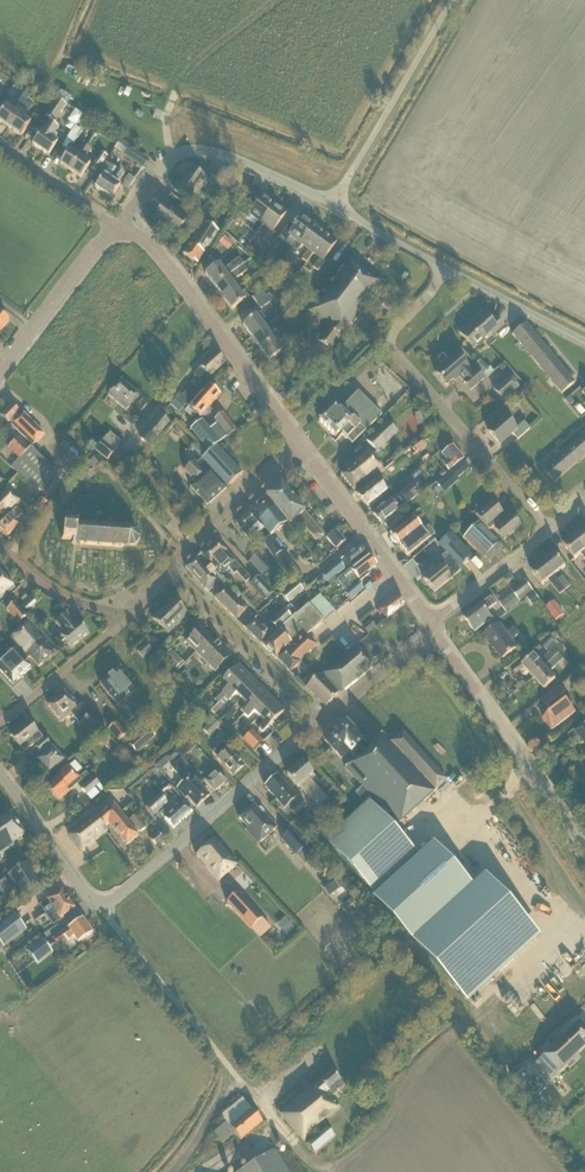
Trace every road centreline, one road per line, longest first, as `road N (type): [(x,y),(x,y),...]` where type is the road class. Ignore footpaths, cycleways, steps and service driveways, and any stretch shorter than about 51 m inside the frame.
road 1 (residential): [(548,534),(393,351),(396,328),(432,294),(444,269)]
road 2 (unclassified): [(105,903),(321,721)]
road 3 (tertiary): [(299,443),(150,242),(126,230)]
road 4 (tertiary): [(584,848),(430,625)]
road 5 (residential): [(333,204),(193,148),(163,165),(128,213),(126,230)]
road 6 (unclassified): [(333,204),(452,0)]
road 7 (residential): [(245,1086),(105,903)]
road 8 (tertiary): [(430,625),(299,443)]
road 9 (residential): [(321,721),(171,569)]
road 10 (tertiary): [(0,369),(115,230)]
road 11 (residential): [(171,569),(299,443)]
road 12 (residential): [(0,724),(129,618)]
road 13 (unclassified): [(105,903),(88,897),(0,779)]
road 14 (residential): [(584,341),(444,269)]
road 15 (residential): [(129,618),(56,594),(0,547)]
road 16 (residential): [(430,625),(548,534)]
road 17 (unclassified): [(321,721),(430,625)]
road 18 (residential): [(0,147),(115,230)]
road 19 (residential): [(444,269),(333,204)]

